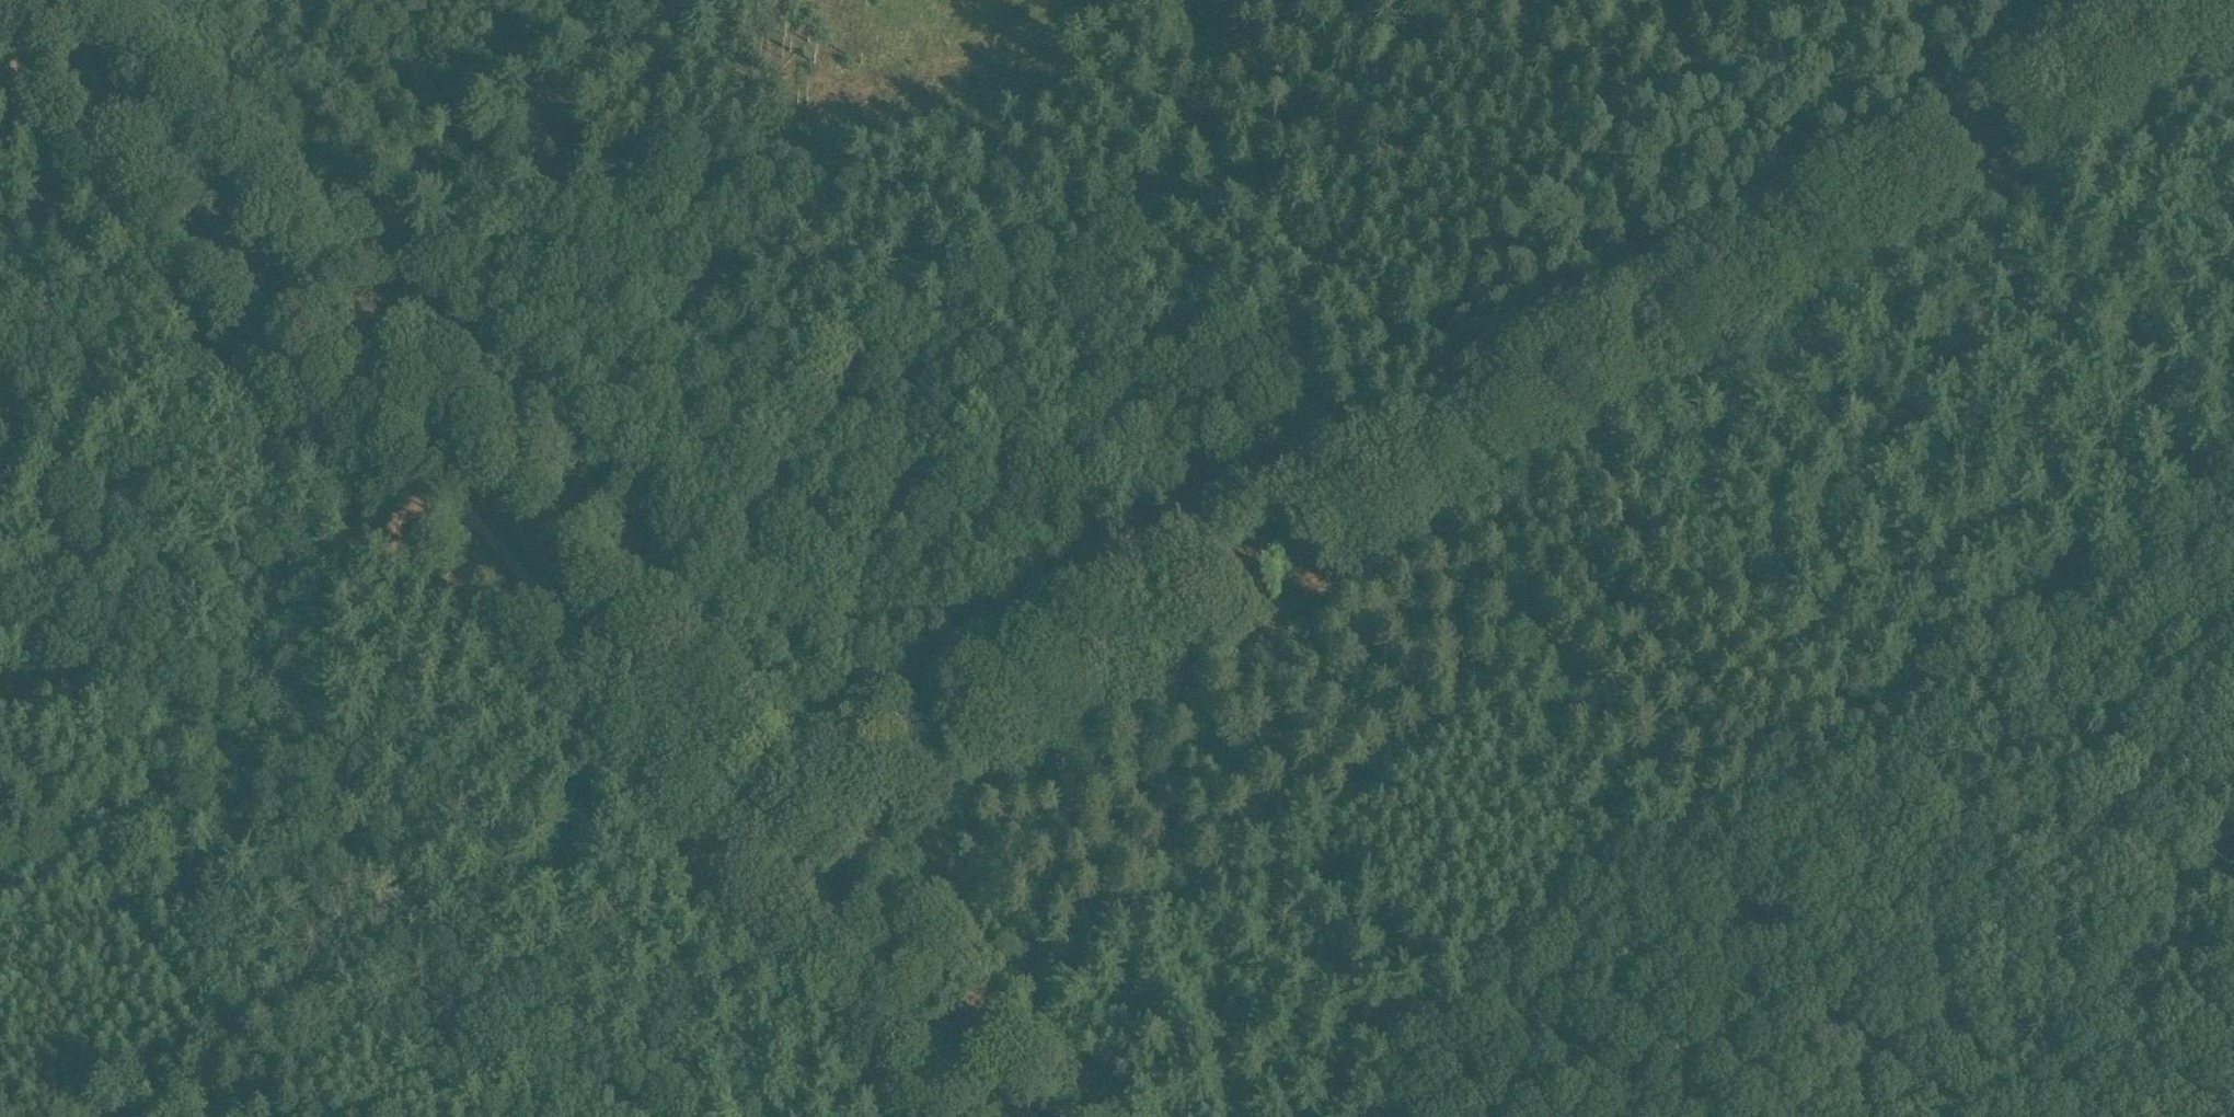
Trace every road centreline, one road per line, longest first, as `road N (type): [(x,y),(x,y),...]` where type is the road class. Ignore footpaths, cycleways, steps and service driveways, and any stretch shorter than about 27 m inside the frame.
road 1 (track): [(2175,46),(765,855)]
road 2 (track): [(285,306),(992,1116)]
road 3 (track): [(285,306),(364,252),(529,162),(735,0)]
road 4 (track): [(194,1116),(203,1050),(179,985),(0,772)]
road 5 (track): [(20,0),(285,306)]
road 6 (track): [(0,479),(269,325),(285,306)]

